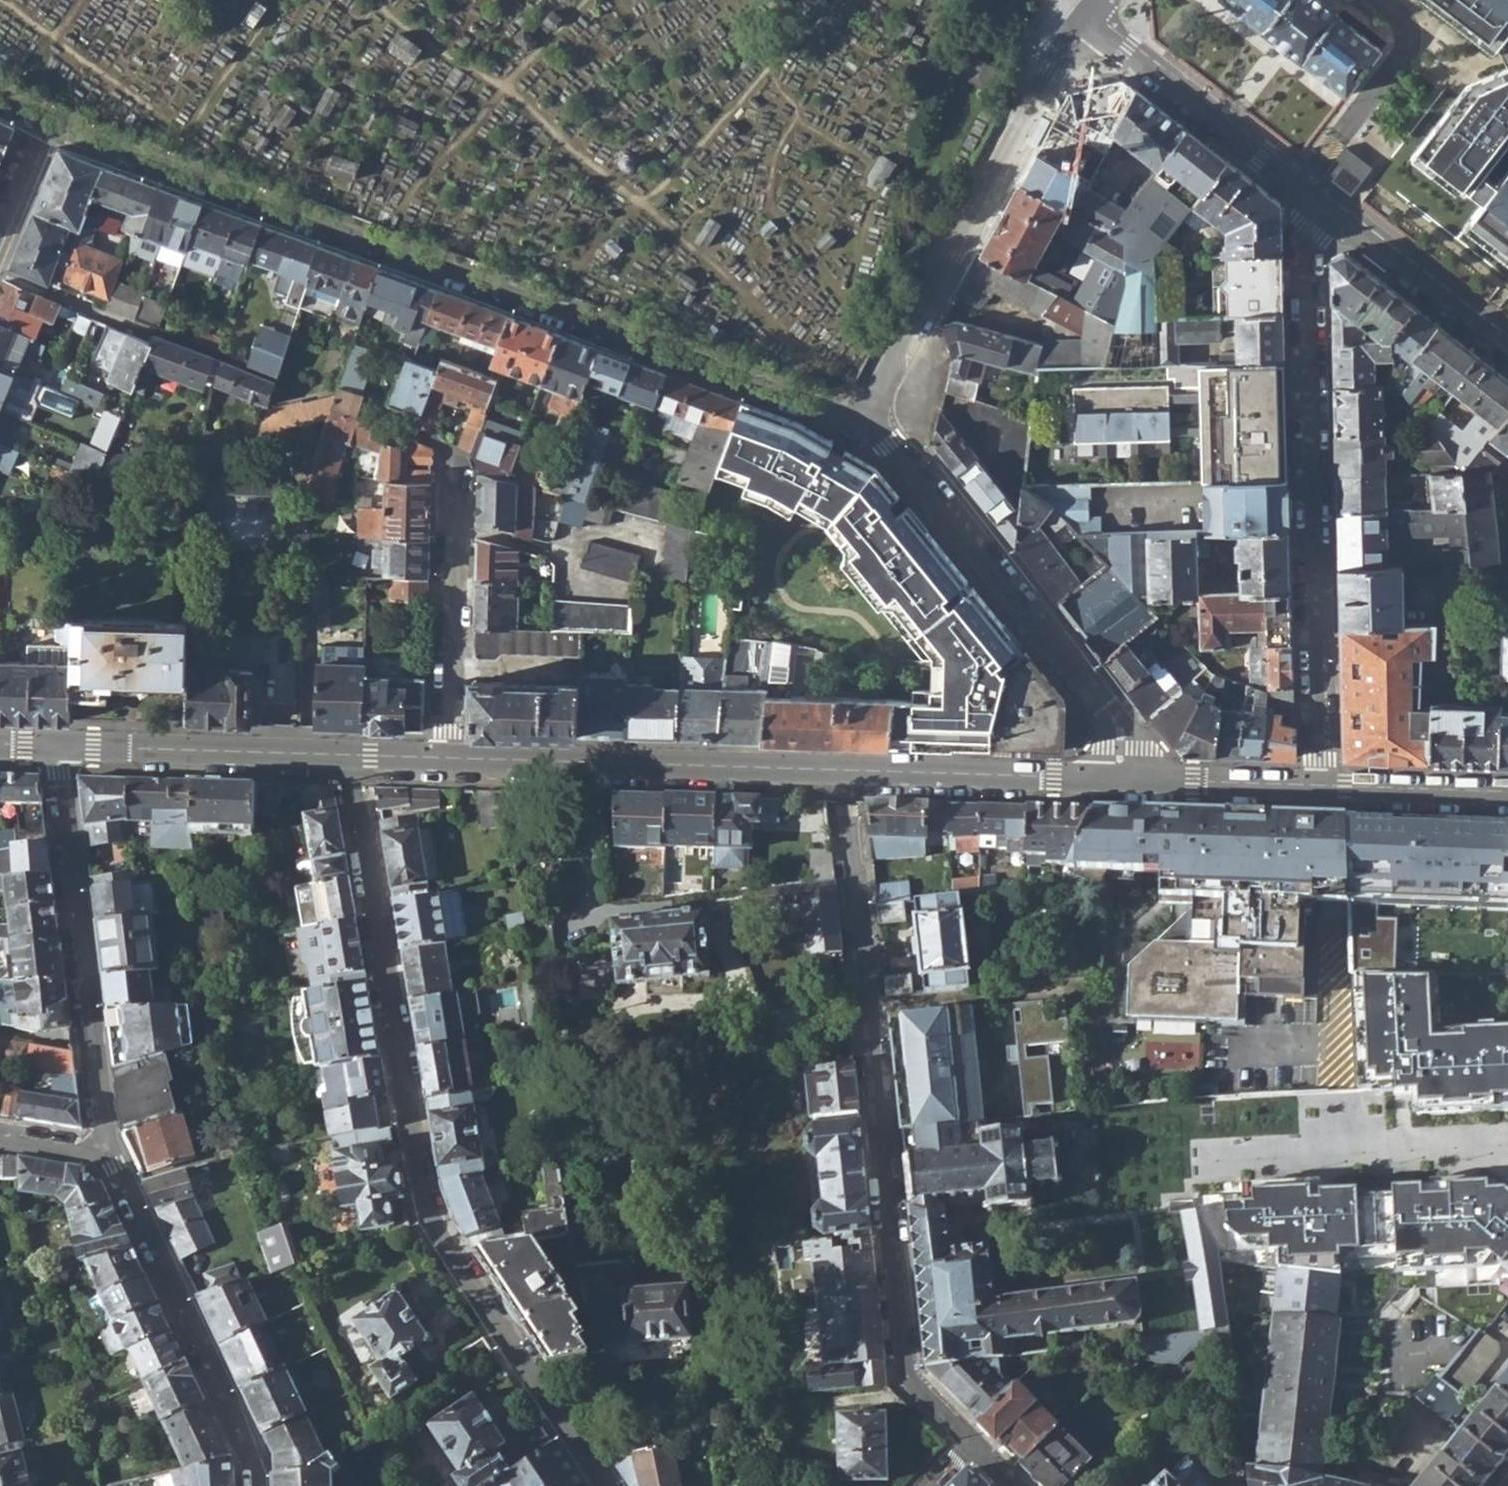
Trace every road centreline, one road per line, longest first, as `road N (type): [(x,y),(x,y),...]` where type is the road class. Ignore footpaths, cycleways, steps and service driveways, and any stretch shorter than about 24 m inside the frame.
road 1 (residential): [(872,432),(43,119)]
road 2 (residential): [(605,1485),(448,1248),(432,1211),(355,793),(355,755)]
road 3 (residential): [(849,769),(910,1366),(968,1437)]
road 4 (residential): [(1322,203),(1305,257),(1321,786)]
road 5 (residential): [(1085,22),(1048,79),(872,432)]
road 6 (residential): [(872,432),(1117,724),(1121,778)]
road 7 (residential): [(111,1154),(62,746)]
road 8 (residential): [(1106,1160),(1507,1129)]
road 9 (tertiary): [(447,758),(849,769)]
road 10 (residential): [(257,1485),(111,1154)]
road 11 (residential): [(1085,22),(1322,203)]
road 12 (residential): [(0,273),(275,380)]
road 13 (tertiary): [(62,746),(355,755)]
road 14 (residential): [(447,758),(456,476)]
road 15 (tertiary): [(849,769),(1121,778)]
road 16 (residential): [(1322,203),(1507,348)]
road 17 (tertiary): [(1121,778),(1321,786)]
road 18 (tertiary): [(1321,786),(1507,791)]

